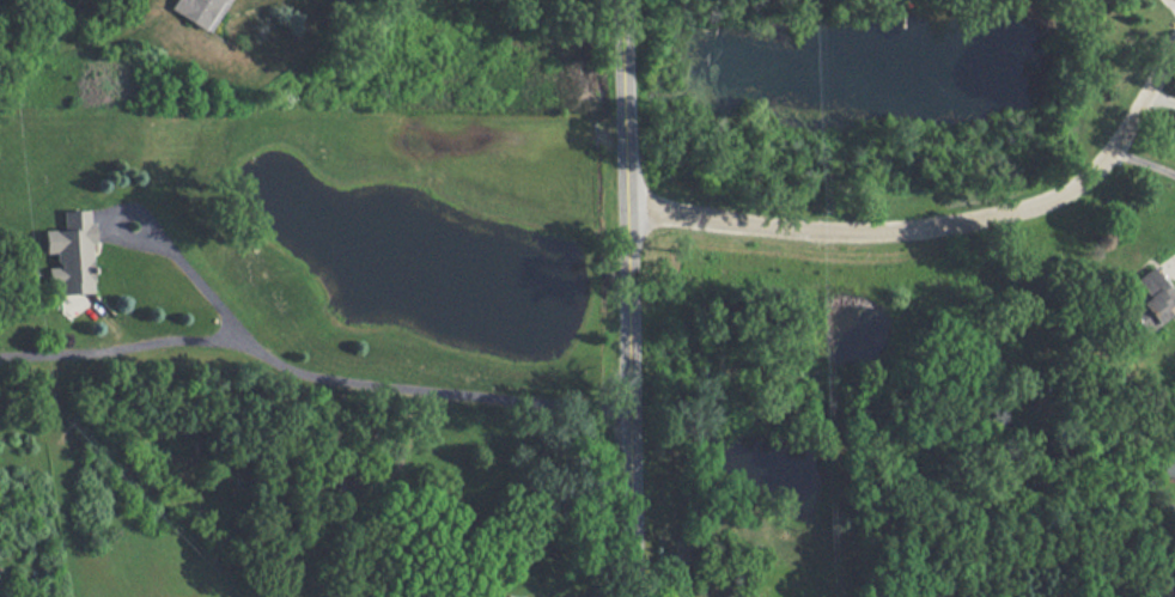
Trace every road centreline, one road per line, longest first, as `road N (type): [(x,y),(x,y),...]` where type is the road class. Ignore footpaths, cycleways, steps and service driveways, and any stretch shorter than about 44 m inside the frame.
road 1 (residential): [(623,207),(756,234),(857,244),(1029,218),(1078,191),(1115,151),(1174,38)]
road 2 (tertiary): [(631,596),(618,0)]

